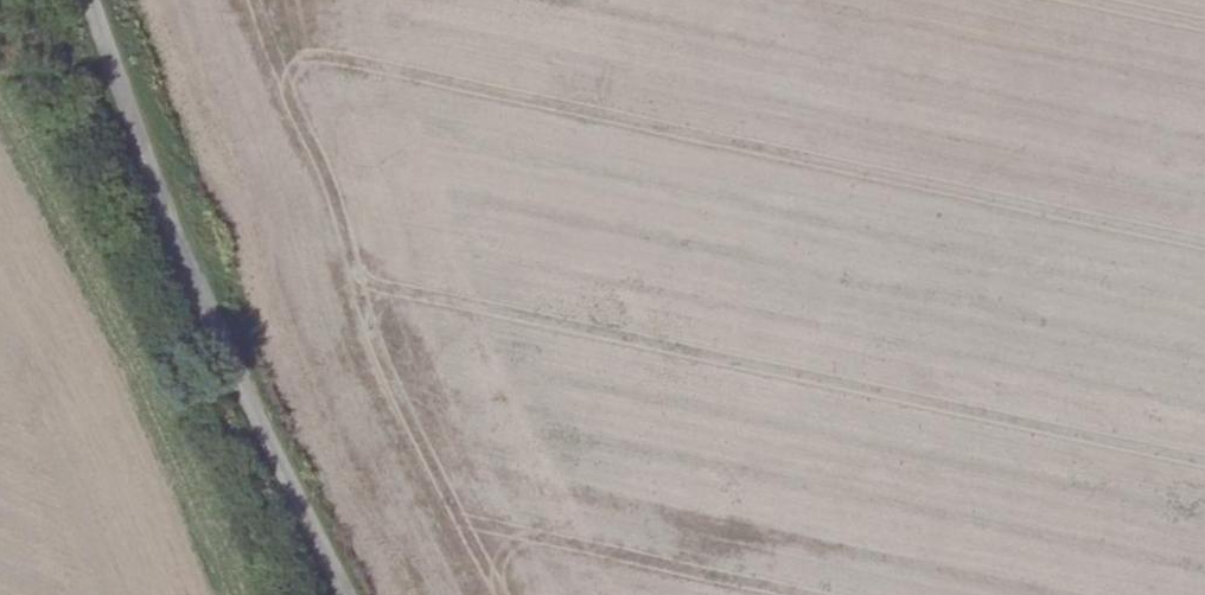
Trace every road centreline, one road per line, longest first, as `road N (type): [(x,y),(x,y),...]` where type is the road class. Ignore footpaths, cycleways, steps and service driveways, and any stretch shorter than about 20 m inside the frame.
road 1 (track): [(348,594),(171,230),(92,0)]

